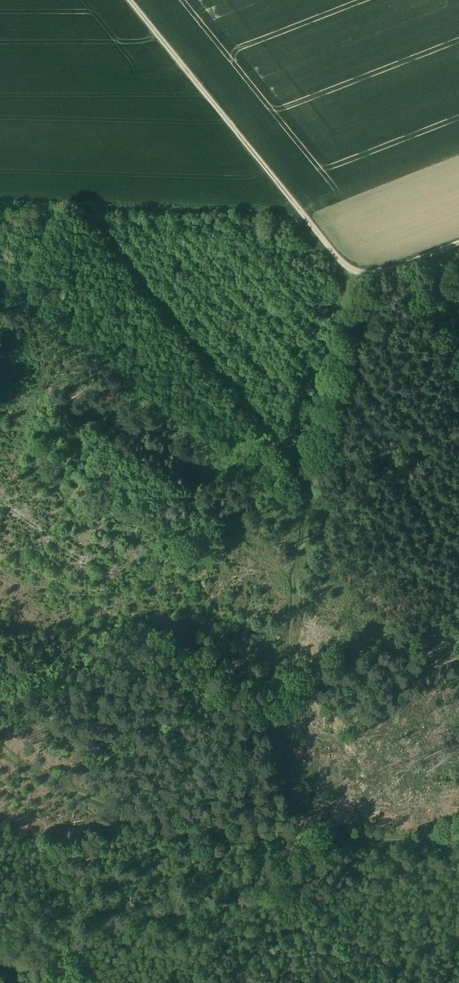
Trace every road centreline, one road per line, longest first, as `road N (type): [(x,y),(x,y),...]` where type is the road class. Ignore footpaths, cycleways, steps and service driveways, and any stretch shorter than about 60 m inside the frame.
road 1 (track): [(362,284),(127,0)]
road 2 (track): [(302,836),(244,834),(105,801),(48,779),(0,743)]
road 3 (track): [(314,498),(362,284)]
road 4 (track): [(458,837),(302,836)]

